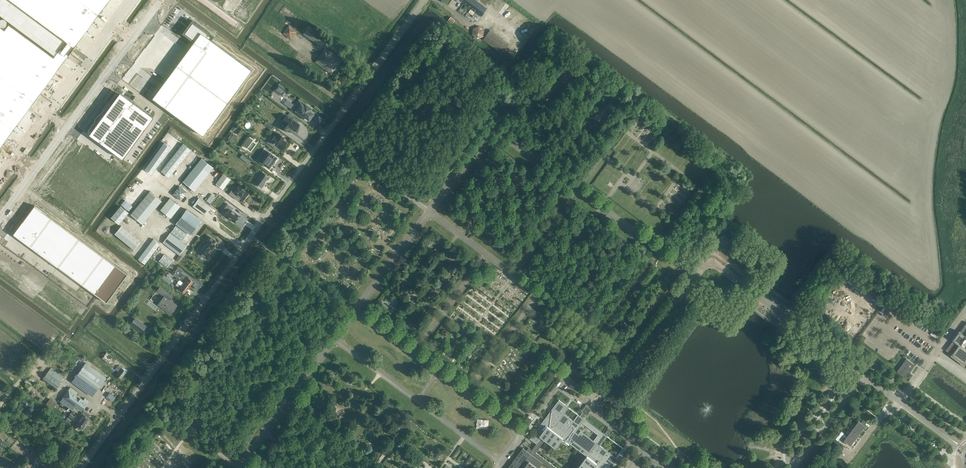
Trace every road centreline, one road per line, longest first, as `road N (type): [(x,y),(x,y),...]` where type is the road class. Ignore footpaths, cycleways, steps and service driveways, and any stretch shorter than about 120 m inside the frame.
road 1 (unclassified): [(81,467),(424,0)]
road 2 (unclassified): [(158,5),(0,218)]

